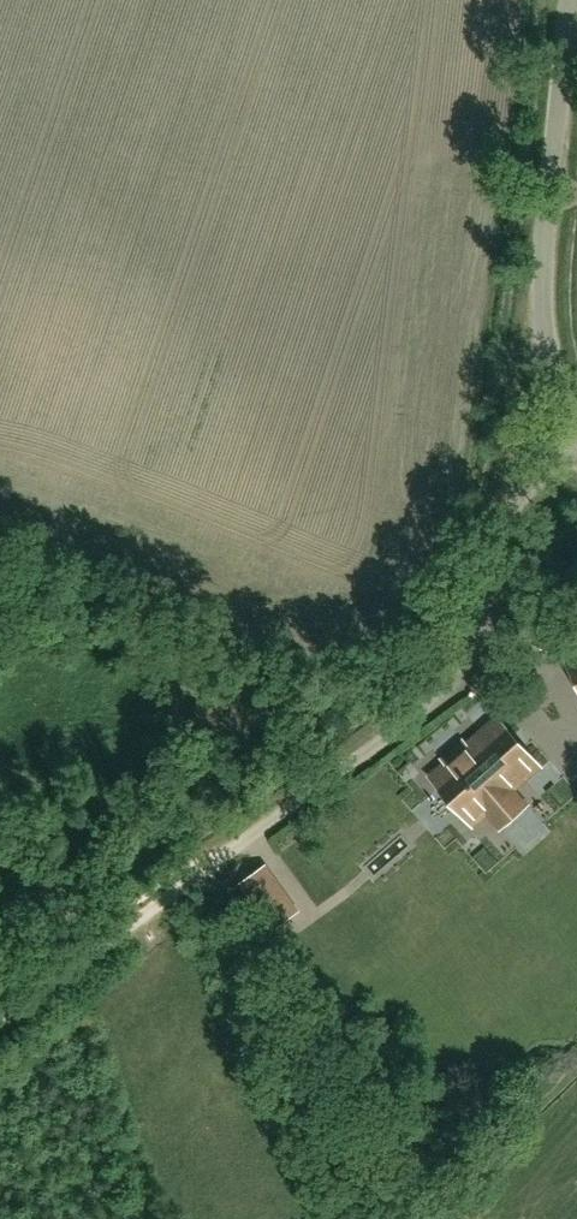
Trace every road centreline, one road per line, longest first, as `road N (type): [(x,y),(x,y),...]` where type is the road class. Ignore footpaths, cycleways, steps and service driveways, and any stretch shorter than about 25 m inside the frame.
road 1 (unclassified): [(234,849),(434,699),(477,628),(506,524),(576,452)]
road 2 (unclassified): [(576,424),(551,363),(543,259),(571,0)]
road 3 (track): [(0,1018),(204,869)]

